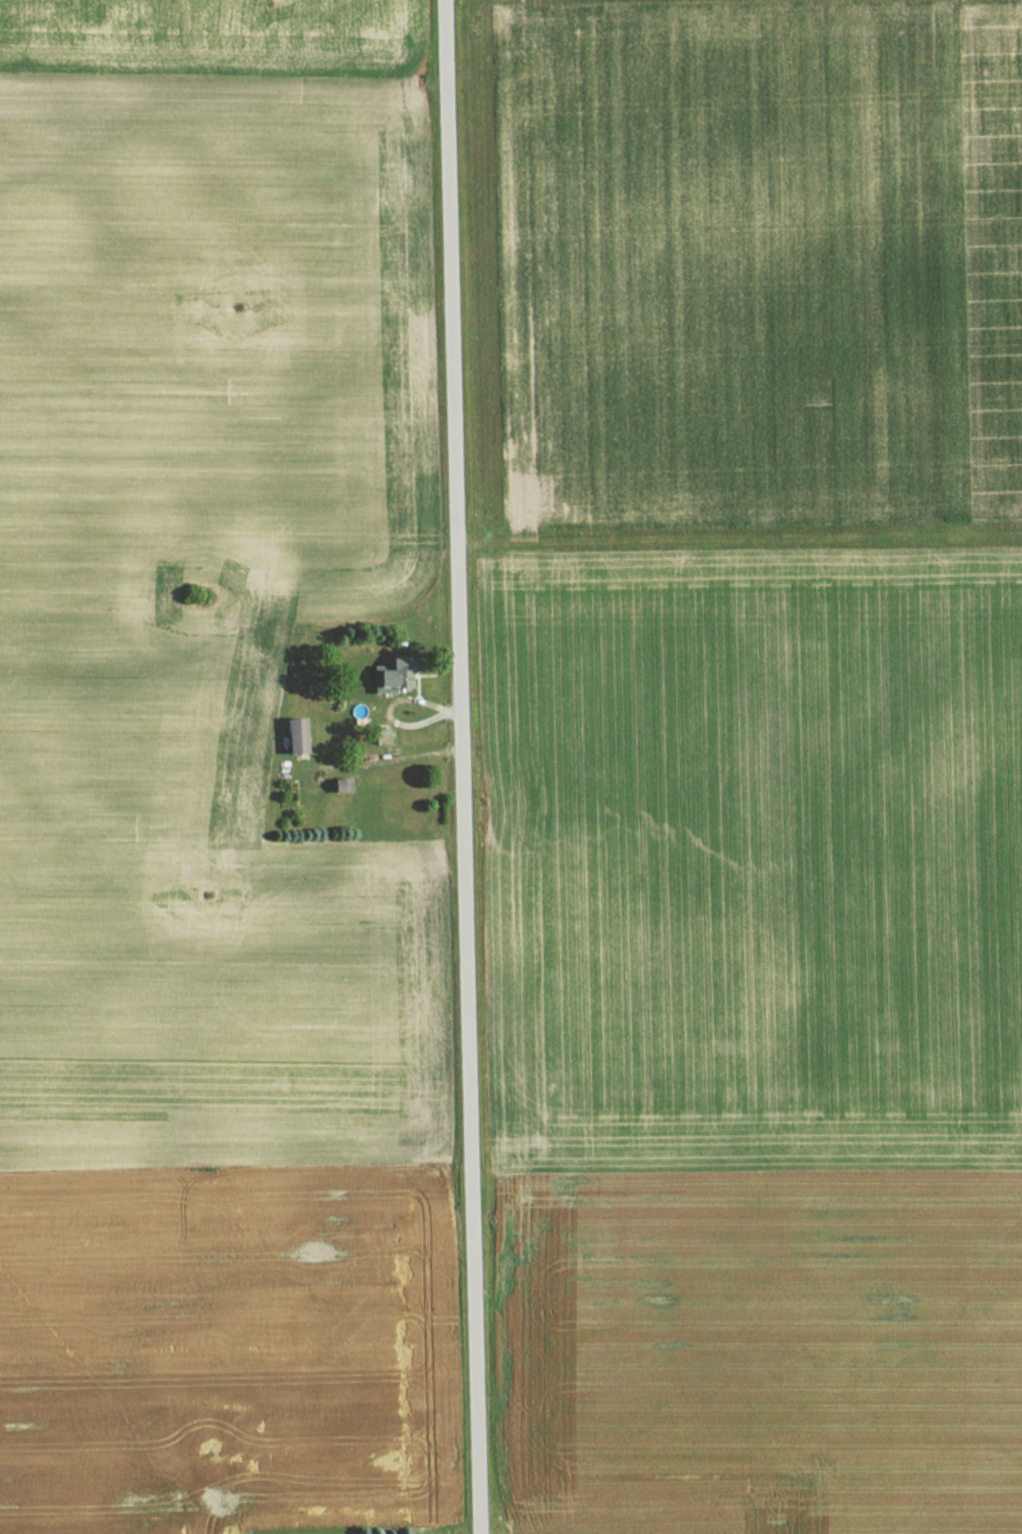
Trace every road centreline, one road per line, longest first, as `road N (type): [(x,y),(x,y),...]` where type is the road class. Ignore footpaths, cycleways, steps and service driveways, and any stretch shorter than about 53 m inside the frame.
road 1 (residential): [(477,1533),(444,0)]

